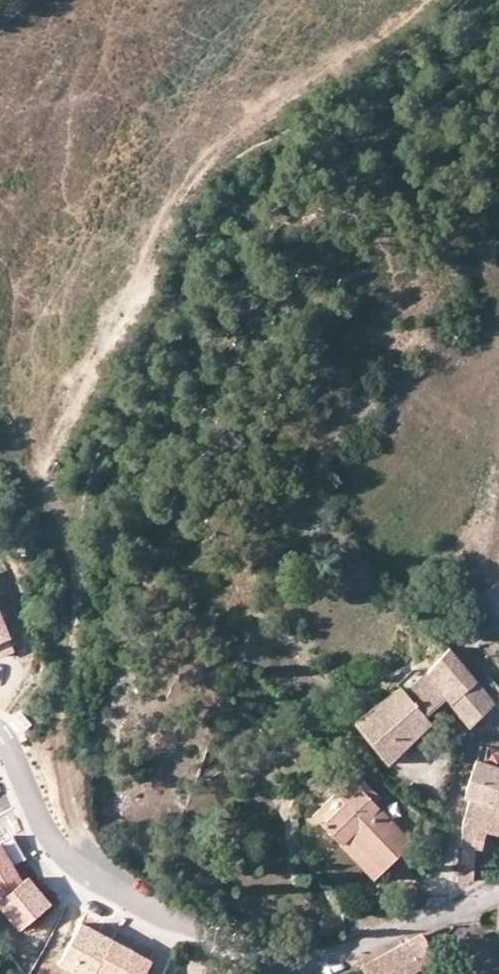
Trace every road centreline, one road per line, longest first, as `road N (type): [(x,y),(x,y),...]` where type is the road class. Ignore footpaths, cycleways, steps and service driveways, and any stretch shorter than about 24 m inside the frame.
road 1 (residential): [(0,732),(47,839),(70,864),(159,914),(286,966)]
road 2 (residential): [(498,895),(286,966)]
road 3 (residential): [(498,609),(461,647),(498,705)]

